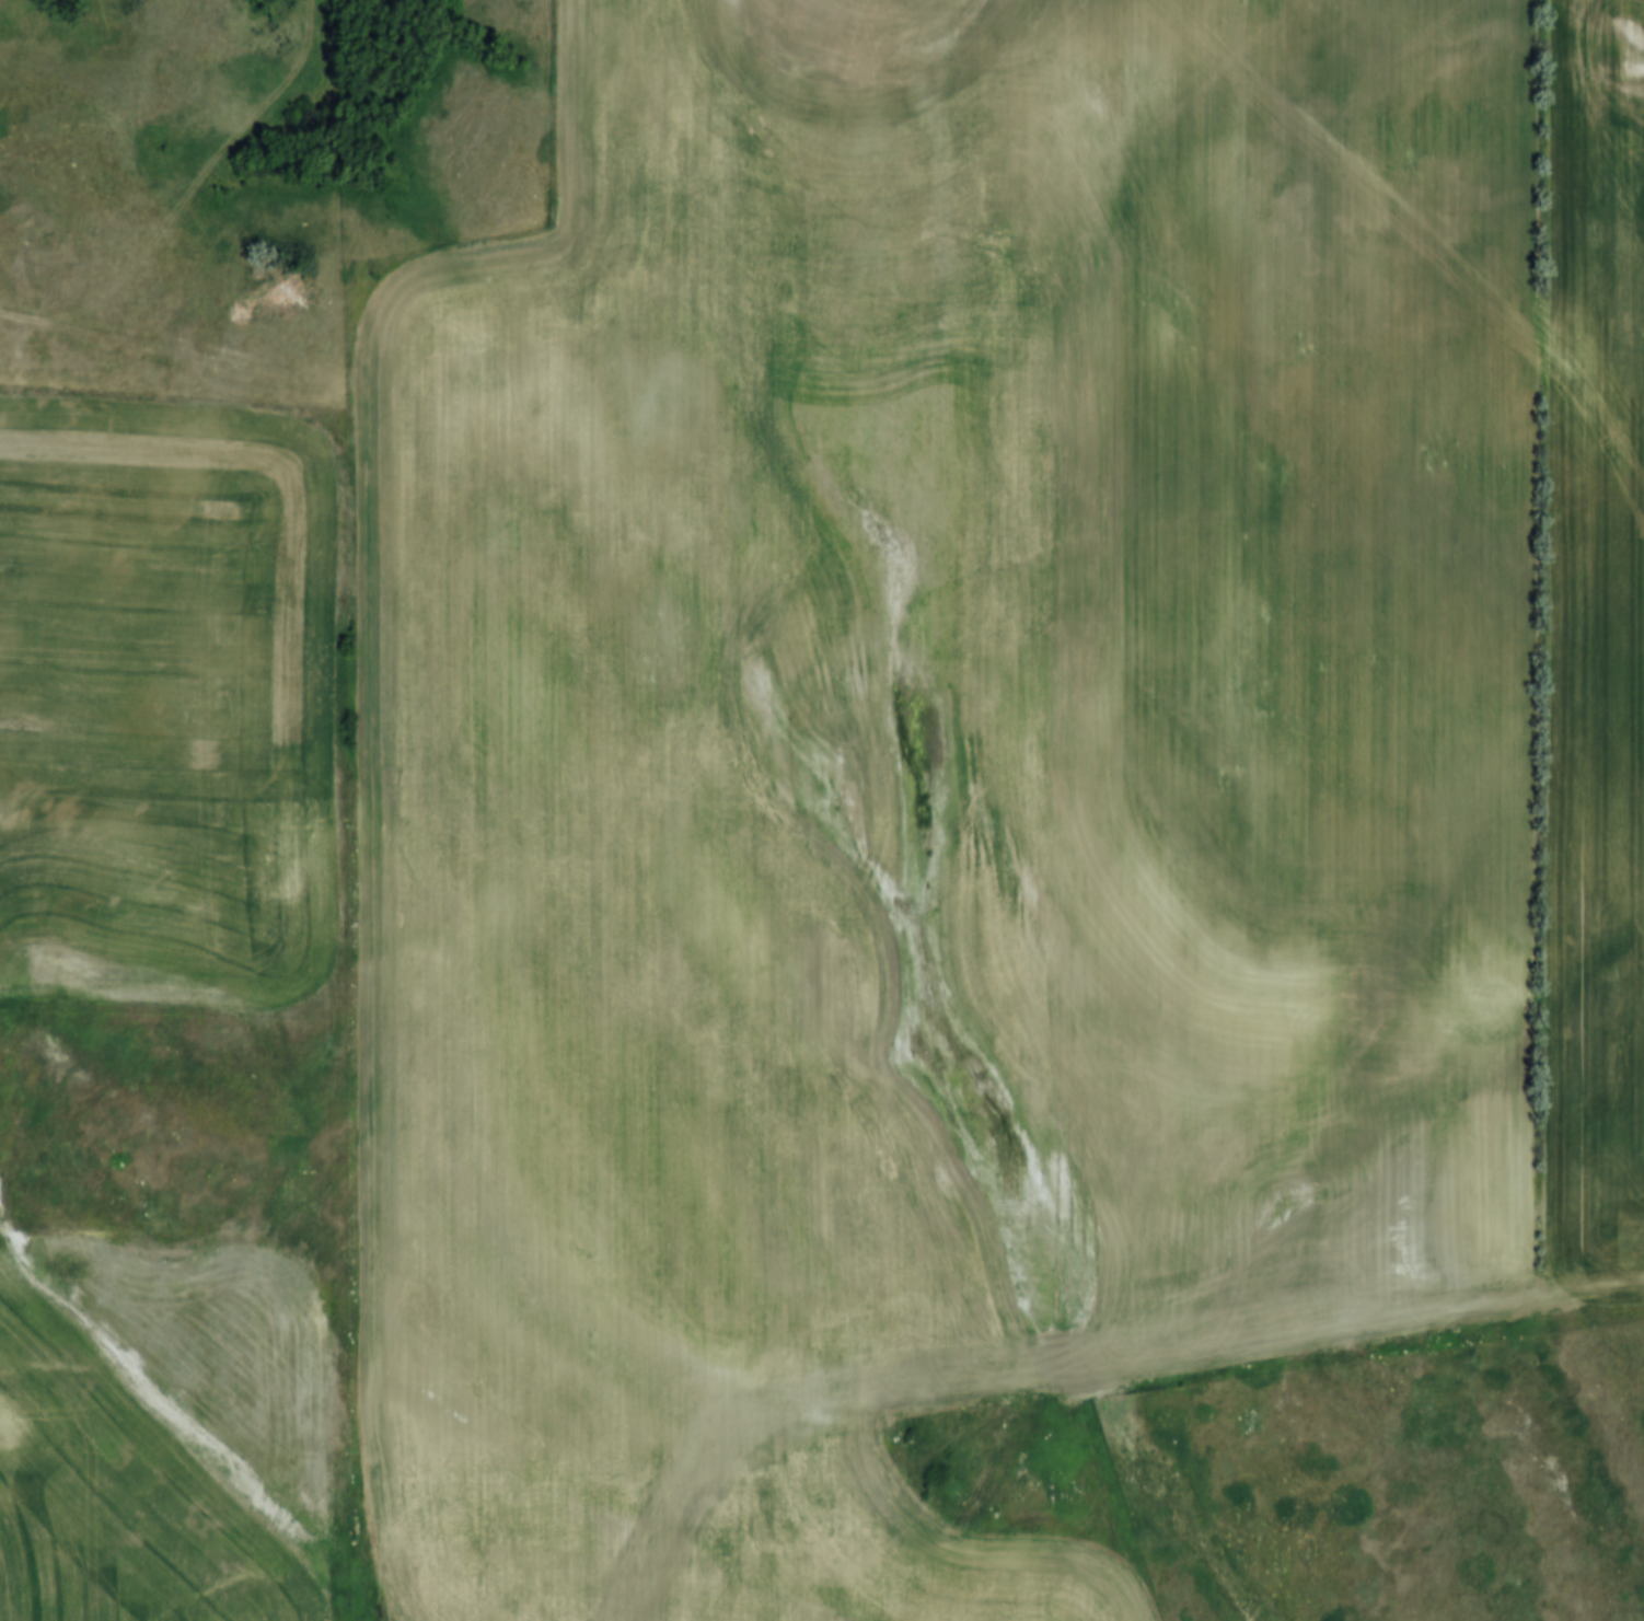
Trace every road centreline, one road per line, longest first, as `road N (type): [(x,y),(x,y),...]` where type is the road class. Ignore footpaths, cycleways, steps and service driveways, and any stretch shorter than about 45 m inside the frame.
road 1 (track): [(332,387),(0,310)]

